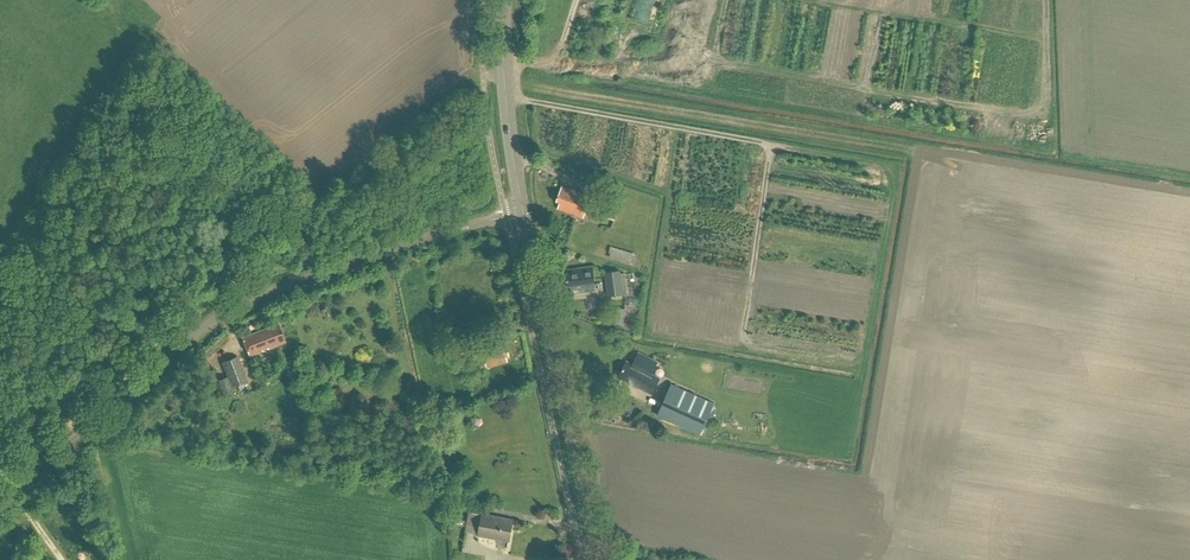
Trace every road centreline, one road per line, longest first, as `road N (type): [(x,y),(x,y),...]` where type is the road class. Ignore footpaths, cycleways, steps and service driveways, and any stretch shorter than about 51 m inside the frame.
road 1 (unclassified): [(0,490),(77,441),(215,319),(271,290),(440,232),(524,216)]
road 2 (secondary): [(602,559),(524,216)]
road 3 (secondary): [(524,216),(505,77),(510,0)]

